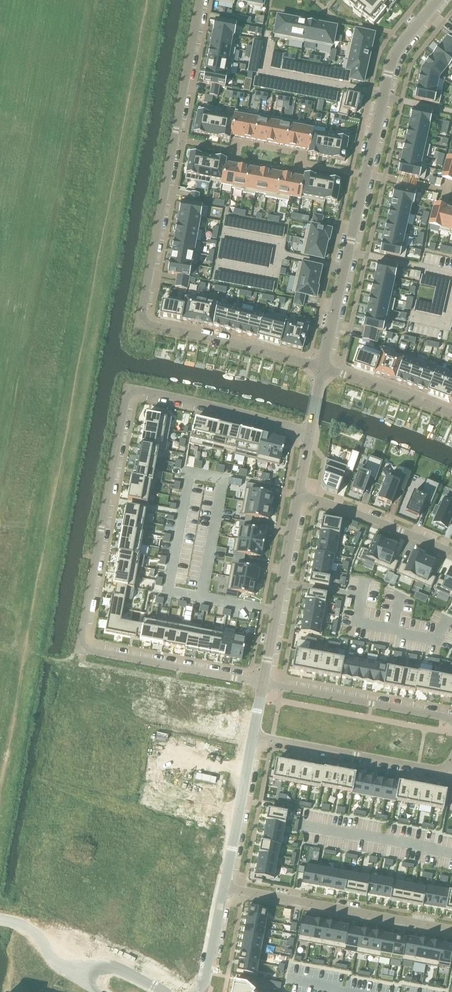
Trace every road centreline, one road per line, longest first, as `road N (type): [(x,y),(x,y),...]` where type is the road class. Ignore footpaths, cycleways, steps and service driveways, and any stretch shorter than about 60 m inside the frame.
road 1 (residential): [(311,432),(128,389),(79,649),(264,683)]
road 2 (residential): [(323,366),(391,61),(437,0)]
road 3 (residential): [(202,0),(141,323)]
road 4 (residential): [(0,687),(67,698),(124,686),(259,708)]
road 5 (residential): [(451,929),(225,884)]
road 6 (residential): [(254,737),(451,767)]
road 7 (residential): [(300,492),(264,683)]
road 8 (residential): [(451,717),(264,683)]
road 9 (residential): [(141,323),(323,366)]
road 10 (residential): [(451,552),(300,492)]
road 11 (residential): [(254,737),(225,884)]
road 12 (residential): [(0,297),(141,323)]
road 13 (residential): [(451,414),(323,366)]

